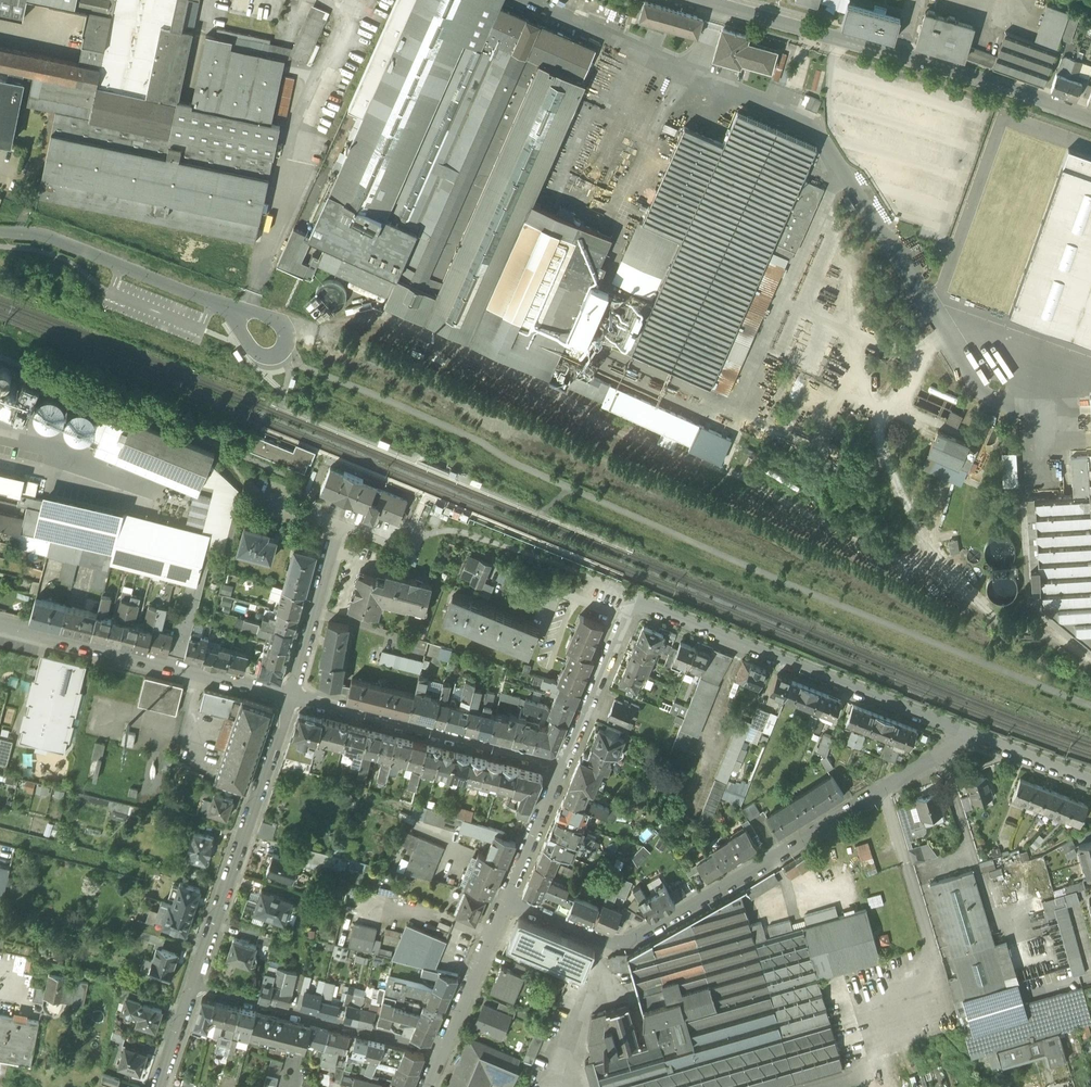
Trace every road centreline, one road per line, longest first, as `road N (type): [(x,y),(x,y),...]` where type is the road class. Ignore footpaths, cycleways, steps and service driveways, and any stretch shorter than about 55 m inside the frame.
road 1 (residential): [(566,769),(630,623),(643,610),(974,740)]
road 2 (residential): [(513,901),(604,942),(634,942),(974,740)]
road 3 (residential): [(703,0),(1090,118)]
road 4 (residential): [(191,987),(288,698)]
road 5 (residential): [(0,623),(288,698)]
road 6 (residential): [(288,698),(566,769)]
road 7 (residential): [(191,987),(443,1050)]
road 8 (residential): [(288,698),(339,526),(293,509)]
road 9 (residential): [(443,1050),(513,901)]
road 10 (residential): [(513,901),(566,769)]
road 11 (residential): [(974,740),(1090,783)]

